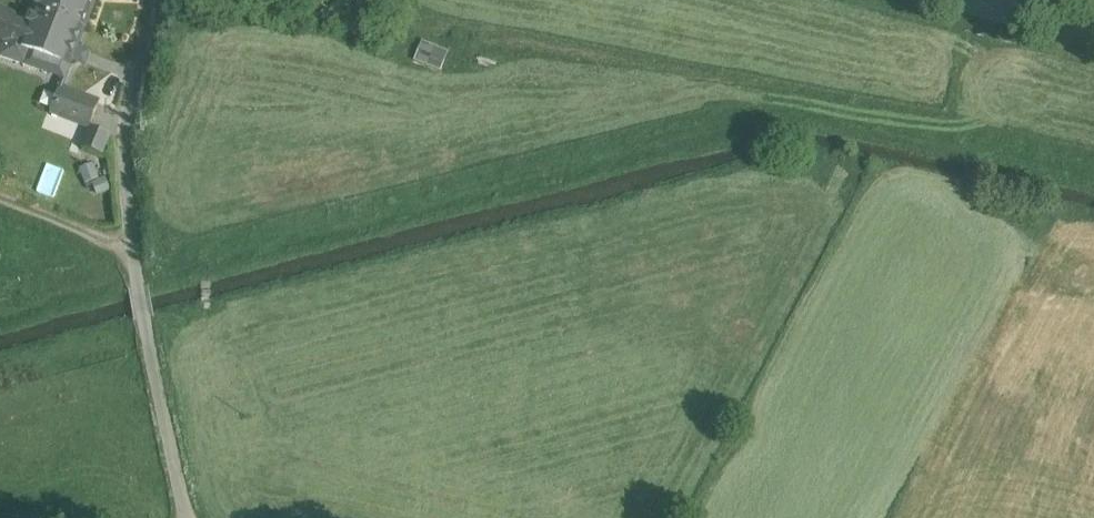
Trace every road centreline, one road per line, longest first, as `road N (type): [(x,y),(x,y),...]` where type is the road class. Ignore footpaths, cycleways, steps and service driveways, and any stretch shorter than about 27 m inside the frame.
road 1 (track): [(196,517),(135,249),(133,117),(155,0)]

